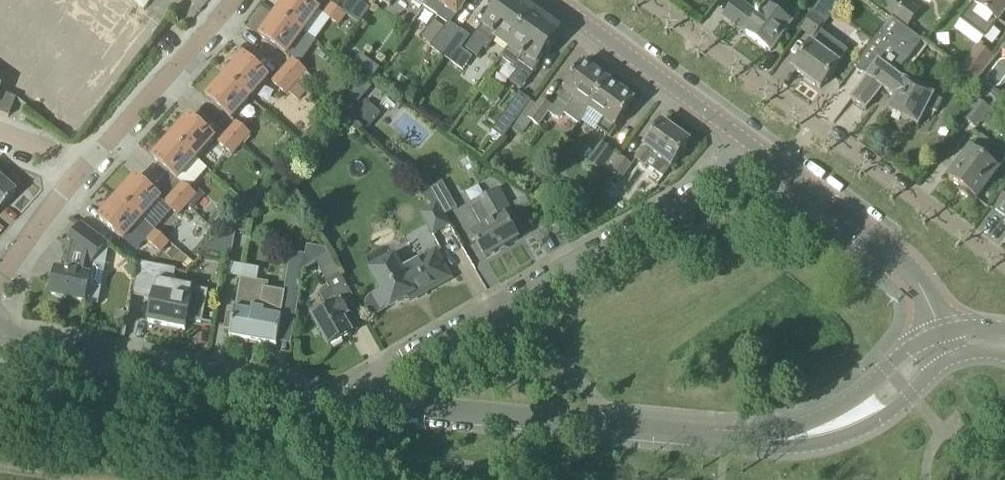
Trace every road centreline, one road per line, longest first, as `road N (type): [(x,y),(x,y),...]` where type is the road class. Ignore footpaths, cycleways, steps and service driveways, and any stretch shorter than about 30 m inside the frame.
road 1 (tertiary): [(372,405),(778,440),(846,420),(947,343)]
road 2 (residential): [(756,149),(396,352),(378,371),(372,405)]
road 3 (residential): [(1004,261),(649,0)]
road 4 (tertiary): [(372,405),(29,345),(0,331)]
road 5 (tertiary): [(947,343),(918,273),(756,149)]
road 6 (tertiary): [(756,149),(548,0)]
road 7 (residential): [(231,0),(78,173)]
road 8 (residential): [(78,173),(0,275)]

